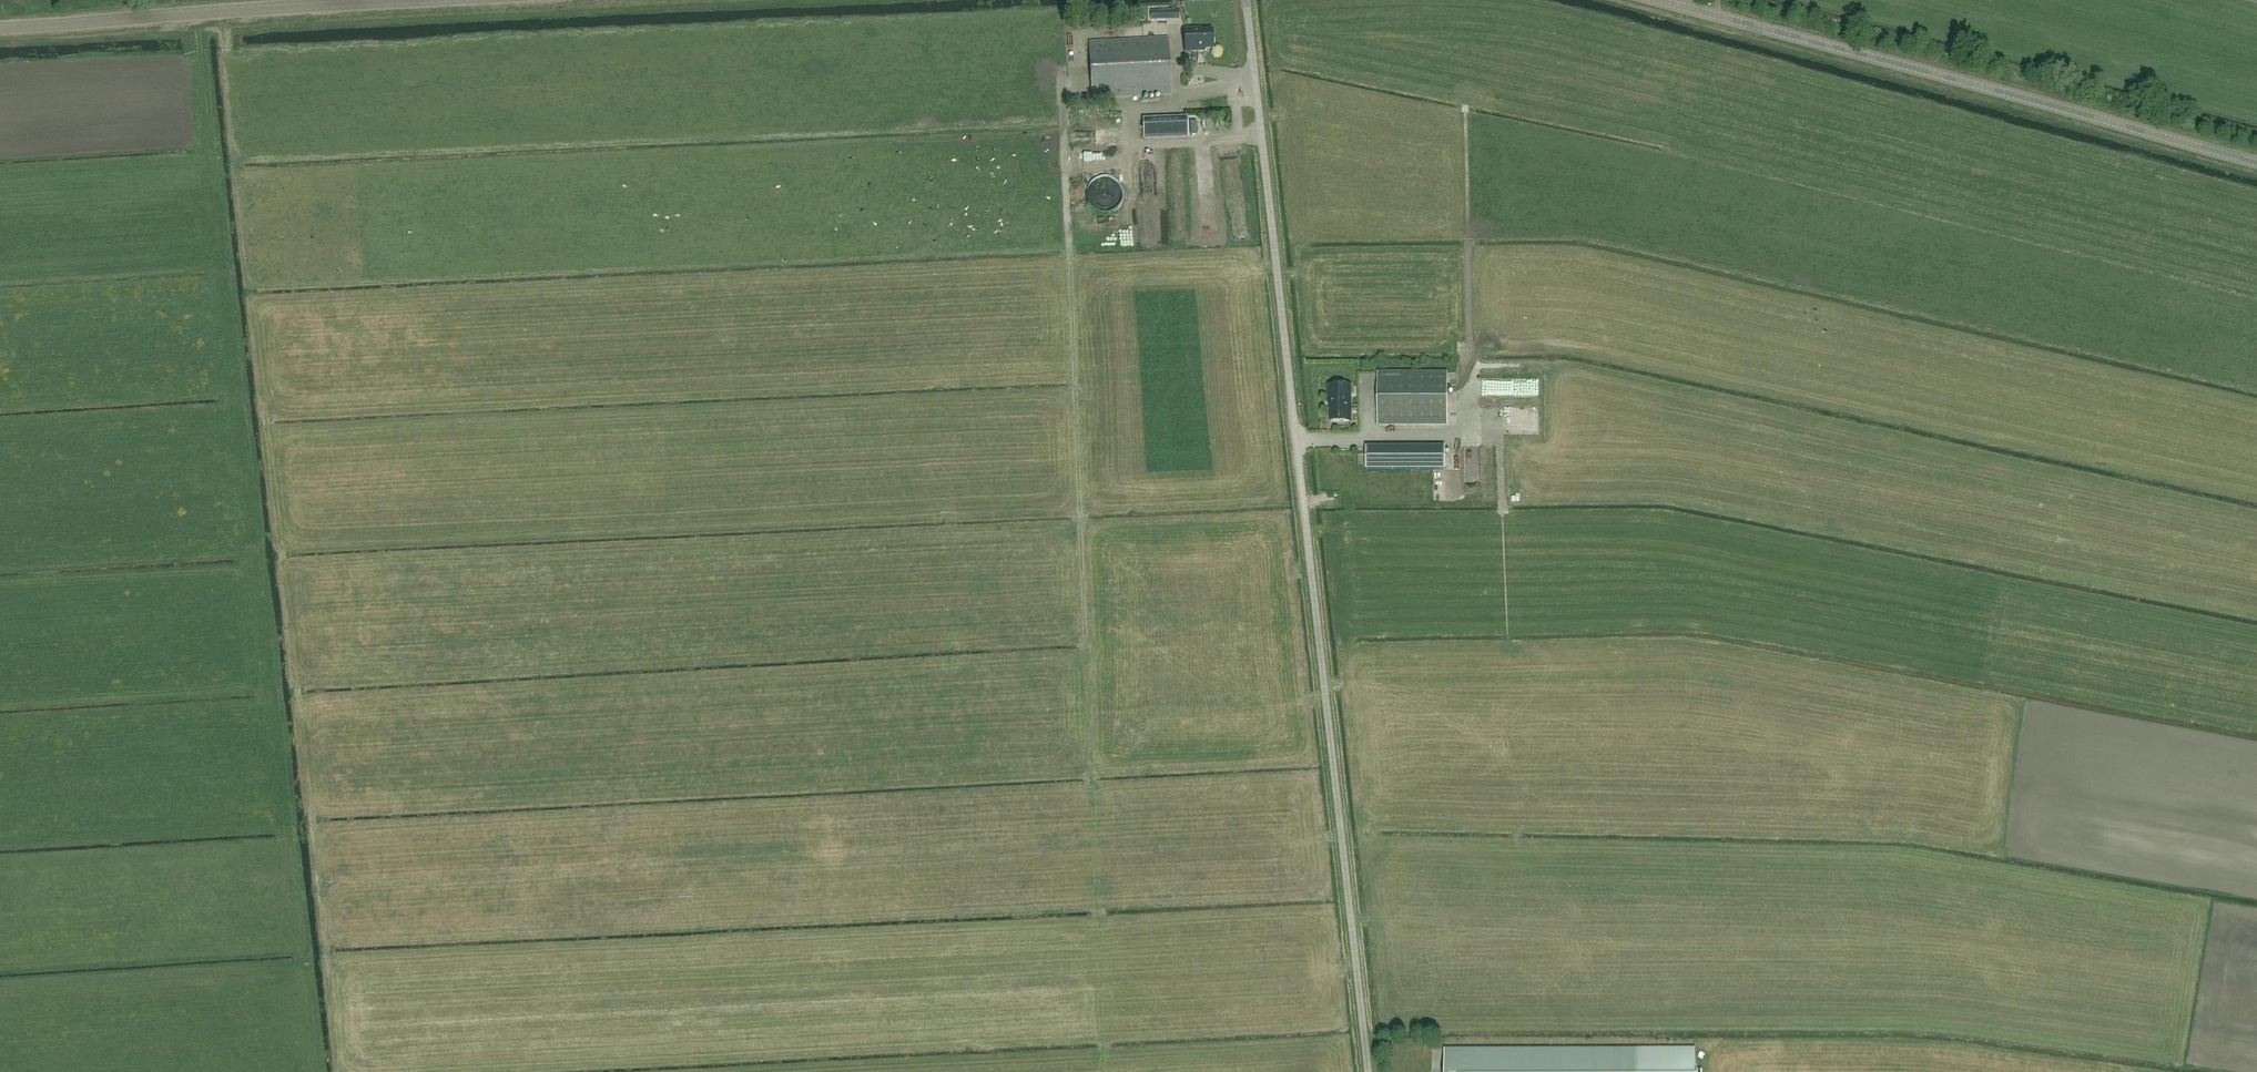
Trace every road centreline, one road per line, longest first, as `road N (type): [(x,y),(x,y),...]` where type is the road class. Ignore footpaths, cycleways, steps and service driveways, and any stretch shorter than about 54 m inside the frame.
road 1 (unclassified): [(1246,0),(1369,1071)]
road 2 (unclassified): [(2256,162),(1647,0)]
road 3 (unclassified): [(0,25),(455,0)]

